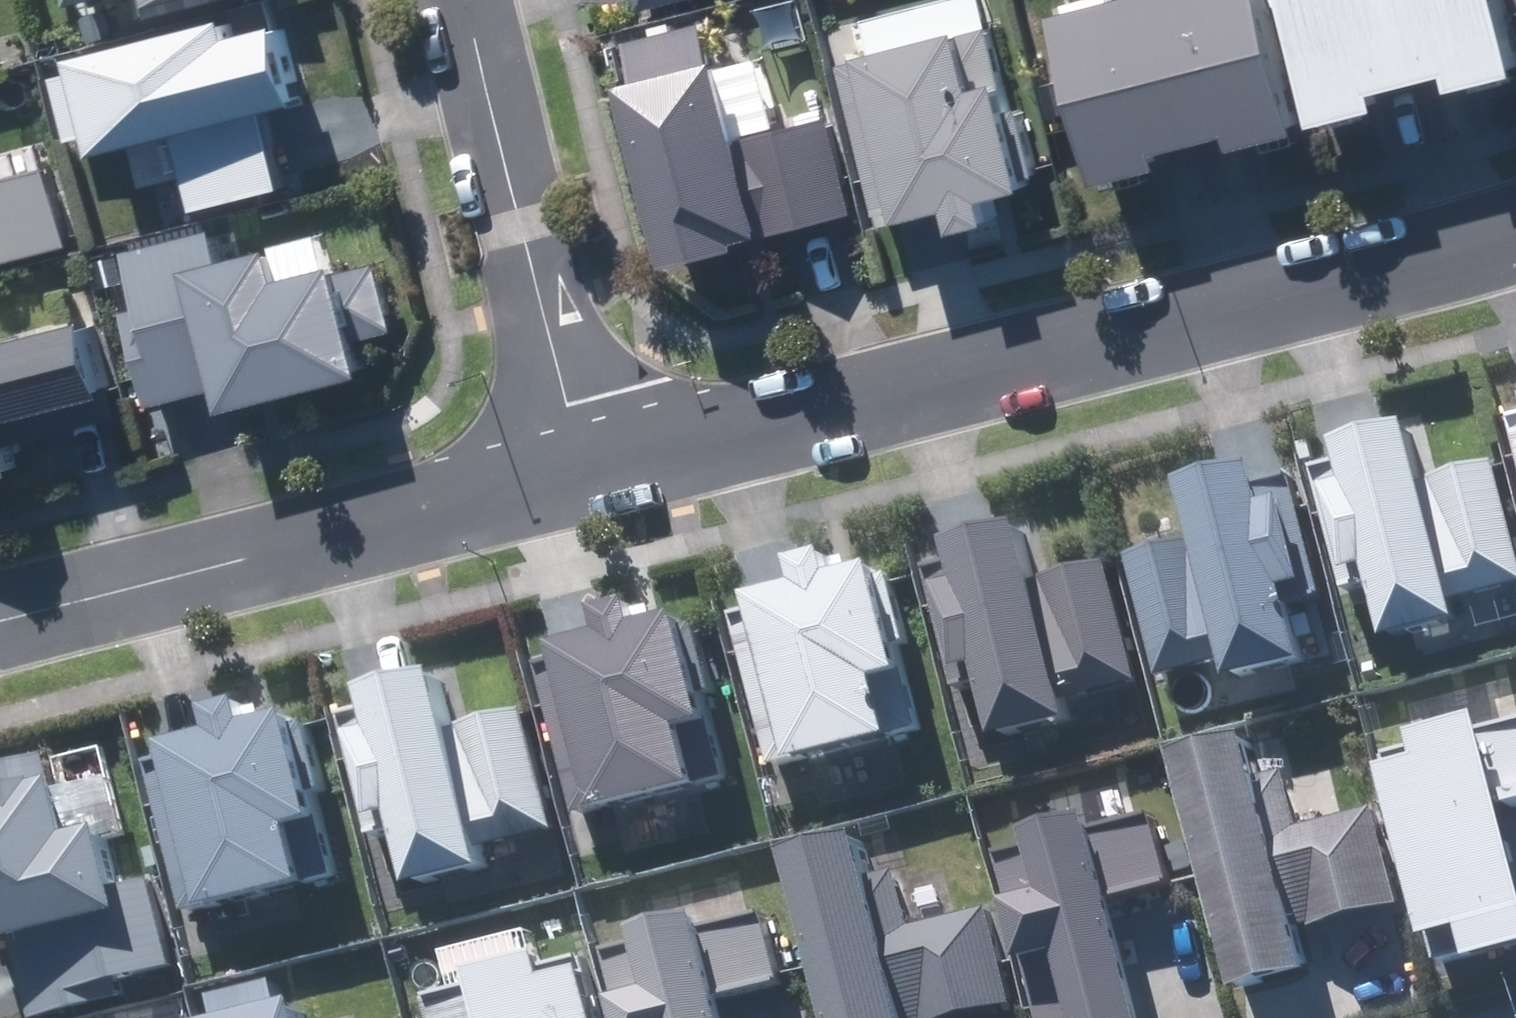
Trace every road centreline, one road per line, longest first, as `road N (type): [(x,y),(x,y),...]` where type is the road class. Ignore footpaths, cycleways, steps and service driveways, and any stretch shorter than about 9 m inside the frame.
road 1 (residential): [(1515,224),(1282,305),(585,476)]
road 2 (residential): [(585,476),(0,620)]
road 3 (residential): [(585,476),(466,0)]

